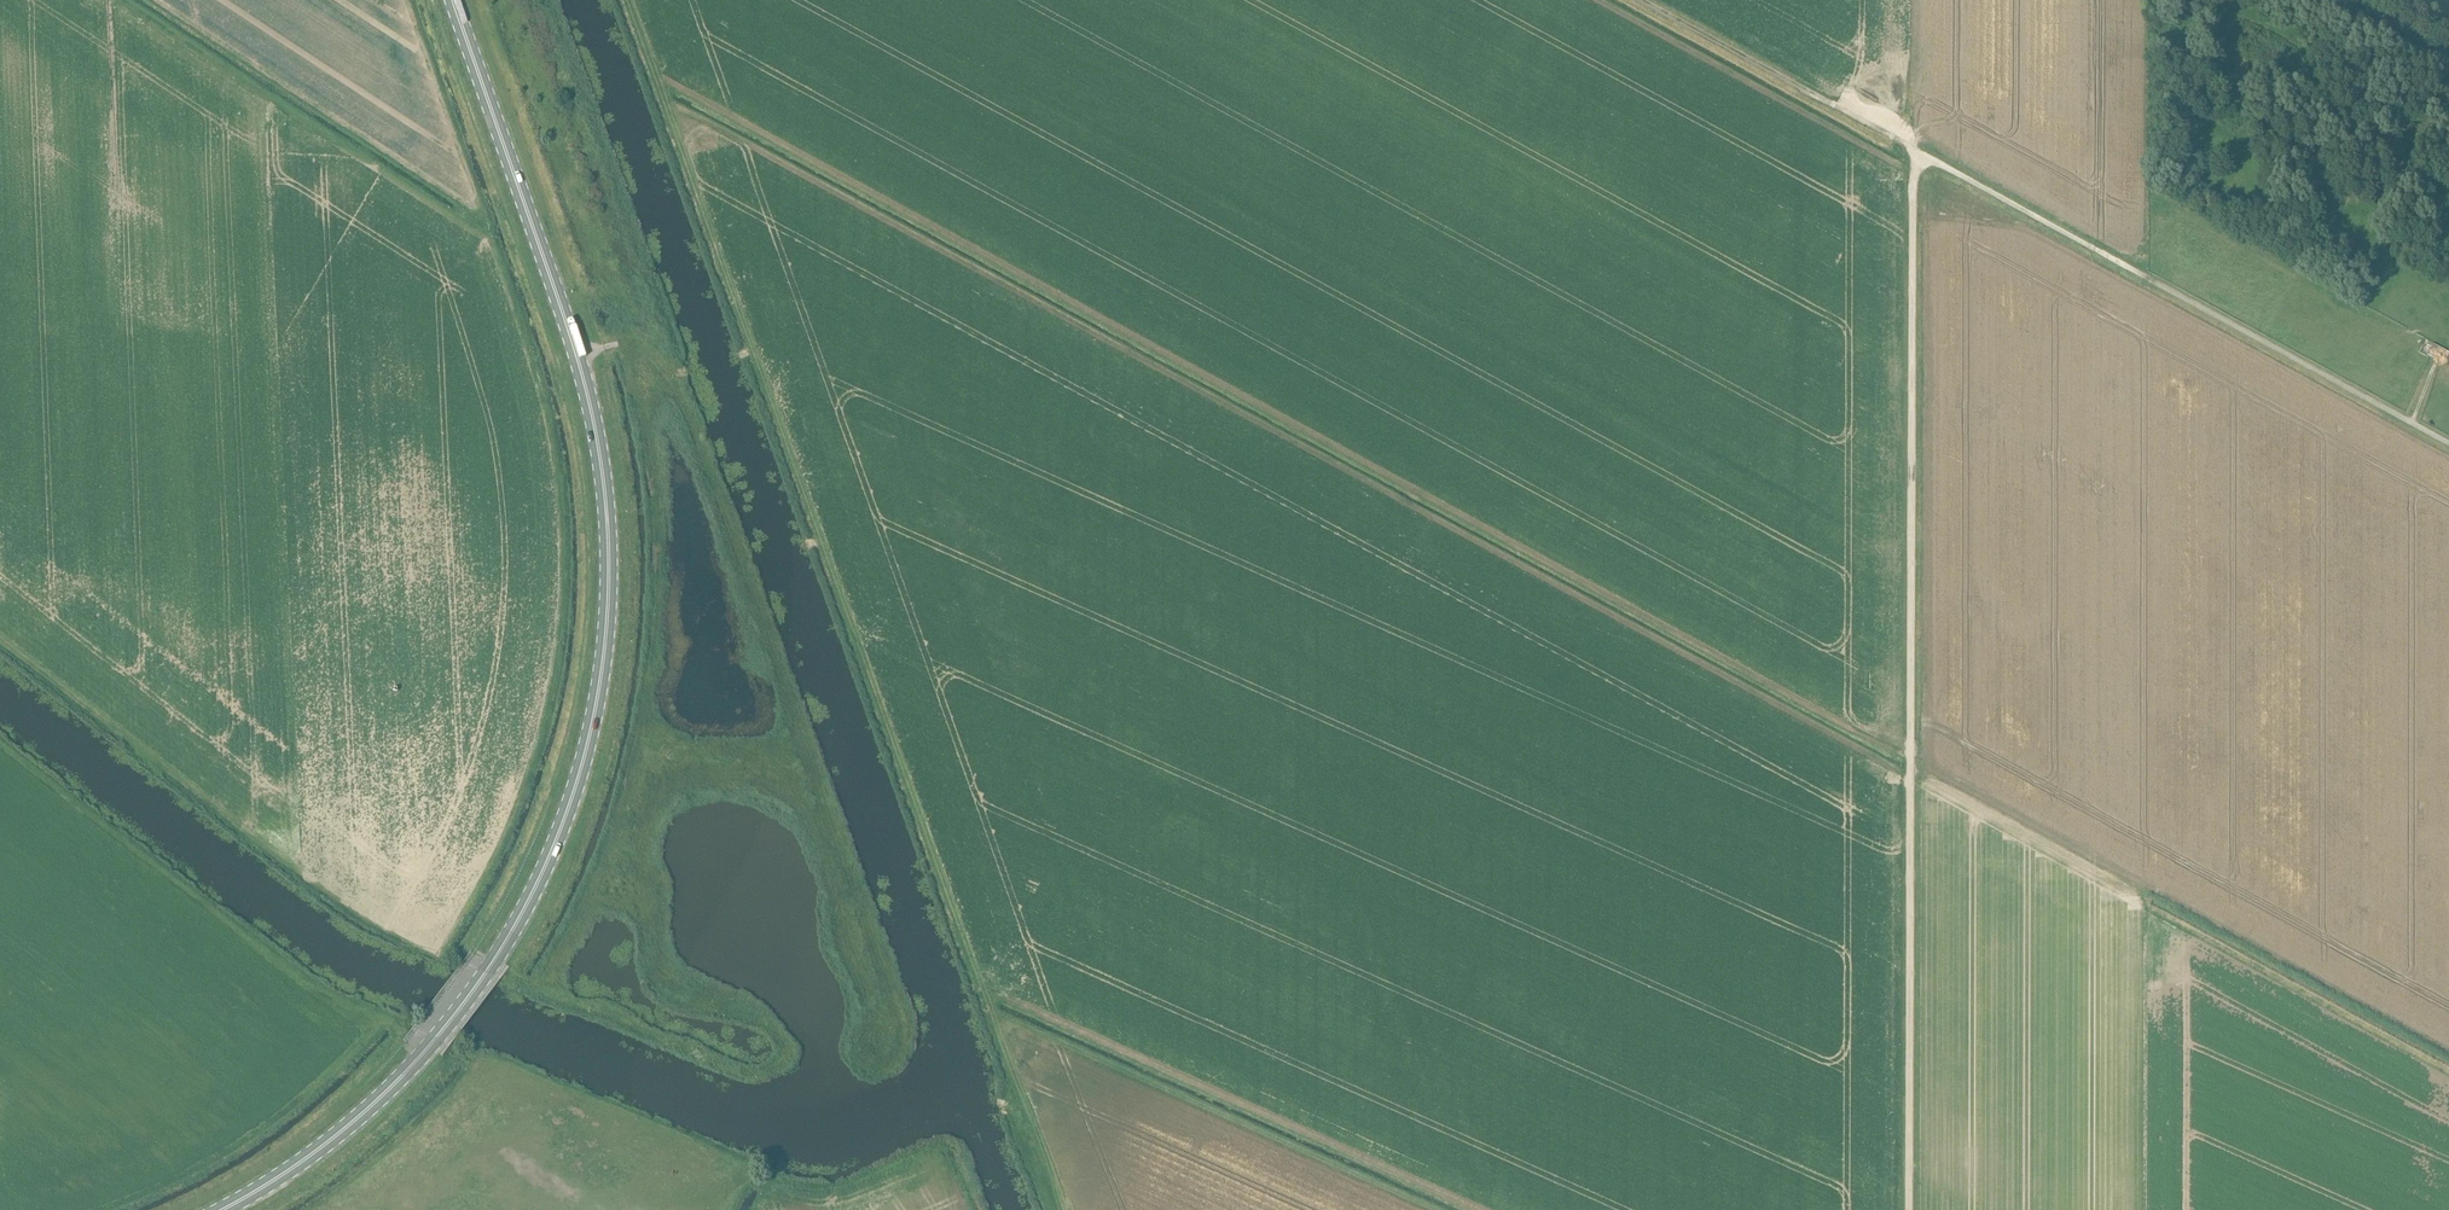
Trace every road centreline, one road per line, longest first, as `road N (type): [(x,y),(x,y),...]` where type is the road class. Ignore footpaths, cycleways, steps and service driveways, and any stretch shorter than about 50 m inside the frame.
road 1 (primary): [(224,1209),(350,1125),(463,1007),(552,853),(593,719),(609,577),(594,423),(453,0)]
road 2 (track): [(1064,1209),(627,0)]
road 3 (track): [(1908,1209),(1912,188),(1923,155)]
road 4 (track): [(2148,279),(1640,0)]
road 5 (track): [(983,991),(1473,1209)]
road 6 (track): [(120,0),(348,150)]

